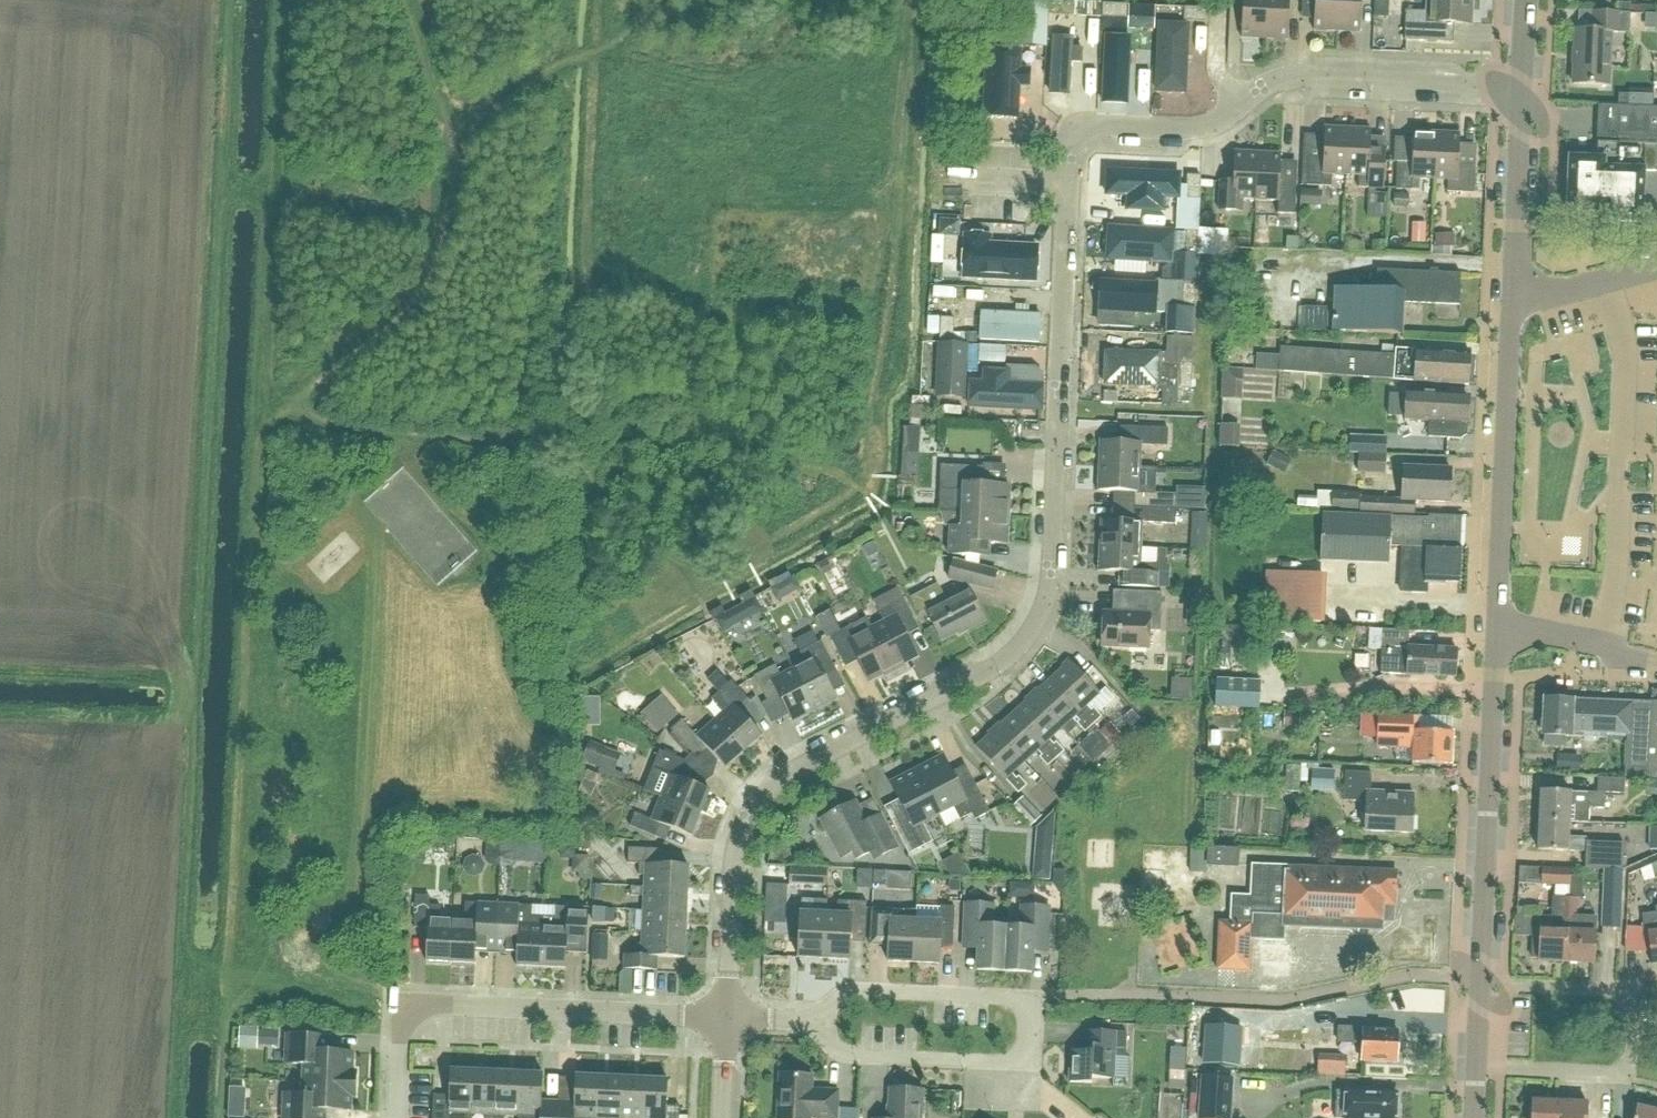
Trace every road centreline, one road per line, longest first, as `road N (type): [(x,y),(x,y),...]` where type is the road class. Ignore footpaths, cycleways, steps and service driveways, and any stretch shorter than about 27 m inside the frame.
road 1 (residential): [(727,1016),(734,867),(756,802),(791,774),(993,669),(1041,619),(1053,569),(1075,137),(1109,125),(1204,127),(1285,78),(1521,86)]
road 2 (track): [(172,1117),(229,0)]
road 3 (track): [(220,1117),(263,431)]
road 4 (residential): [(1477,1068),(1629,1076),(1633,991),(1482,988)]
road 5 (residential): [(1606,653),(1620,560),(1624,447),(1605,283)]
road 6 (tertiary): [(1482,988),(1495,635)]
road 7 (tertiary): [(1495,635),(1512,304)]
road 8 (residential): [(727,1016),(403,1003)]
road 9 (residential): [(812,1021),(842,1056),(1028,1064),(1030,998)]
road 10 (residential): [(1030,998),(847,990),(812,1021)]
road 11 (tertiary): [(1512,304),(1521,86)]
road 12 (track): [(195,714),(0,707)]

